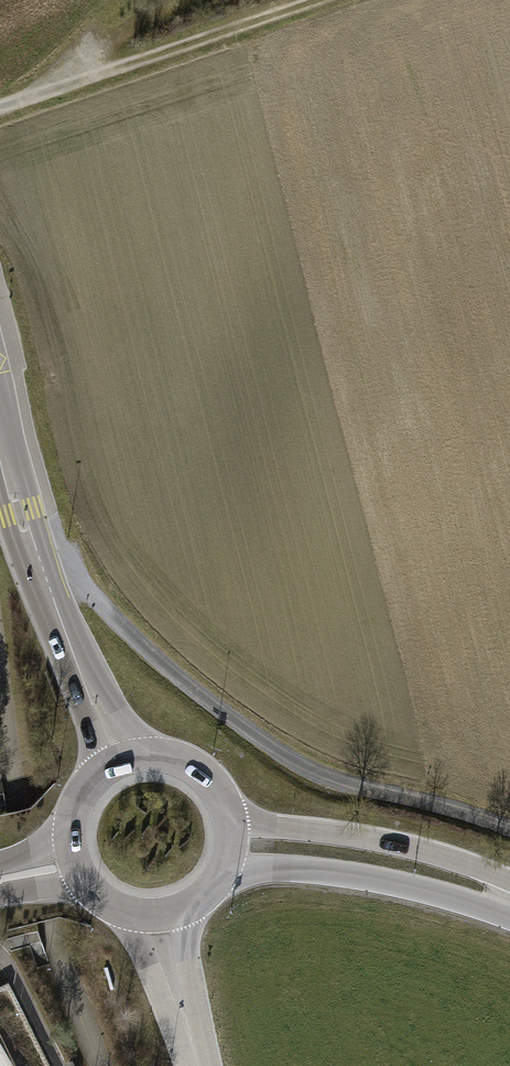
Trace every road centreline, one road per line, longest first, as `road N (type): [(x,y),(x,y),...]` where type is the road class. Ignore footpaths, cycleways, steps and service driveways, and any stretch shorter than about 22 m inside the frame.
road 1 (track): [(73,577),(150,656),(307,770),(509,833)]
road 2 (tertiary): [(0,444),(46,586),(123,759)]
road 3 (track): [(0,107),(308,0)]
road 4 (secondary): [(509,889),(482,870),(388,843),(229,822)]
road 5 (secondary): [(222,870),(362,877),(509,908)]
road 6 (residential): [(155,914),(199,1065)]
road 7 (secondary): [(229,822),(209,780),(191,765),(169,756),(123,759)]
road 8 (secondary): [(123,759),(85,788),(74,809),(73,857)]

